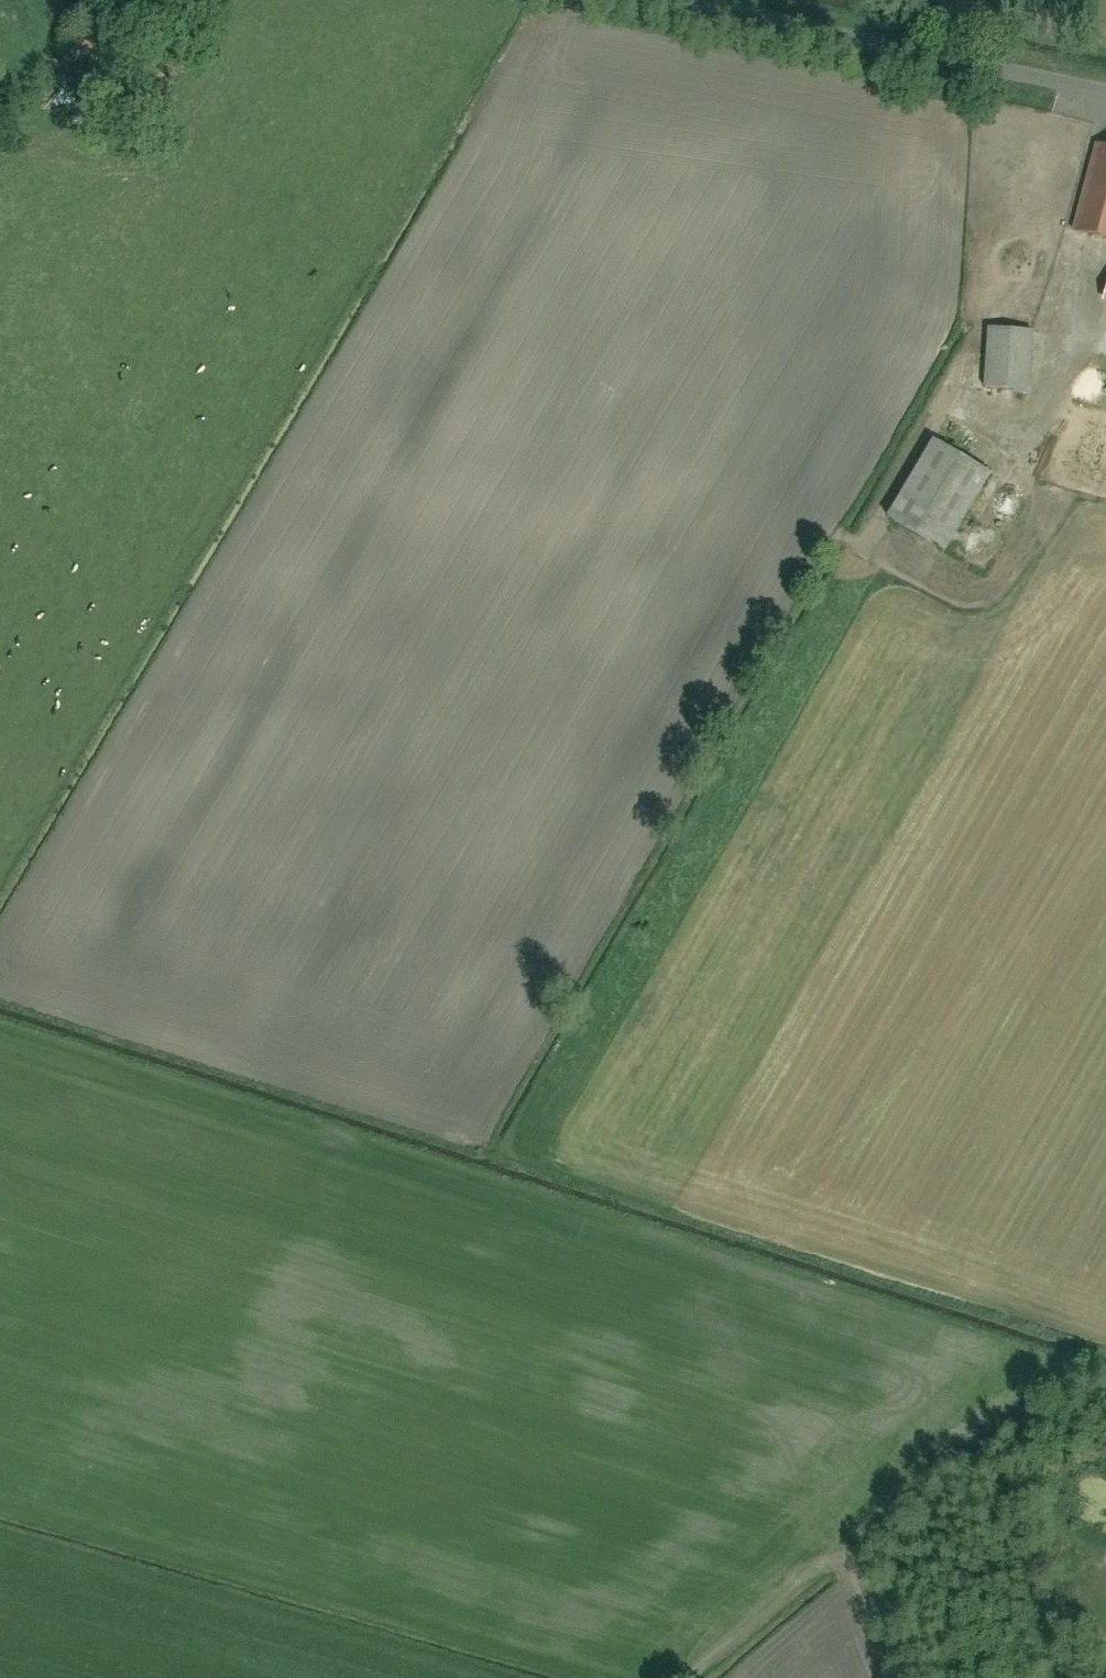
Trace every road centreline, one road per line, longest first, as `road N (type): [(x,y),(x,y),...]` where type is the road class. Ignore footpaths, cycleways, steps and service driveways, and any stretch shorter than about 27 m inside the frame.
road 1 (residential): [(647,0),(1105,95)]

